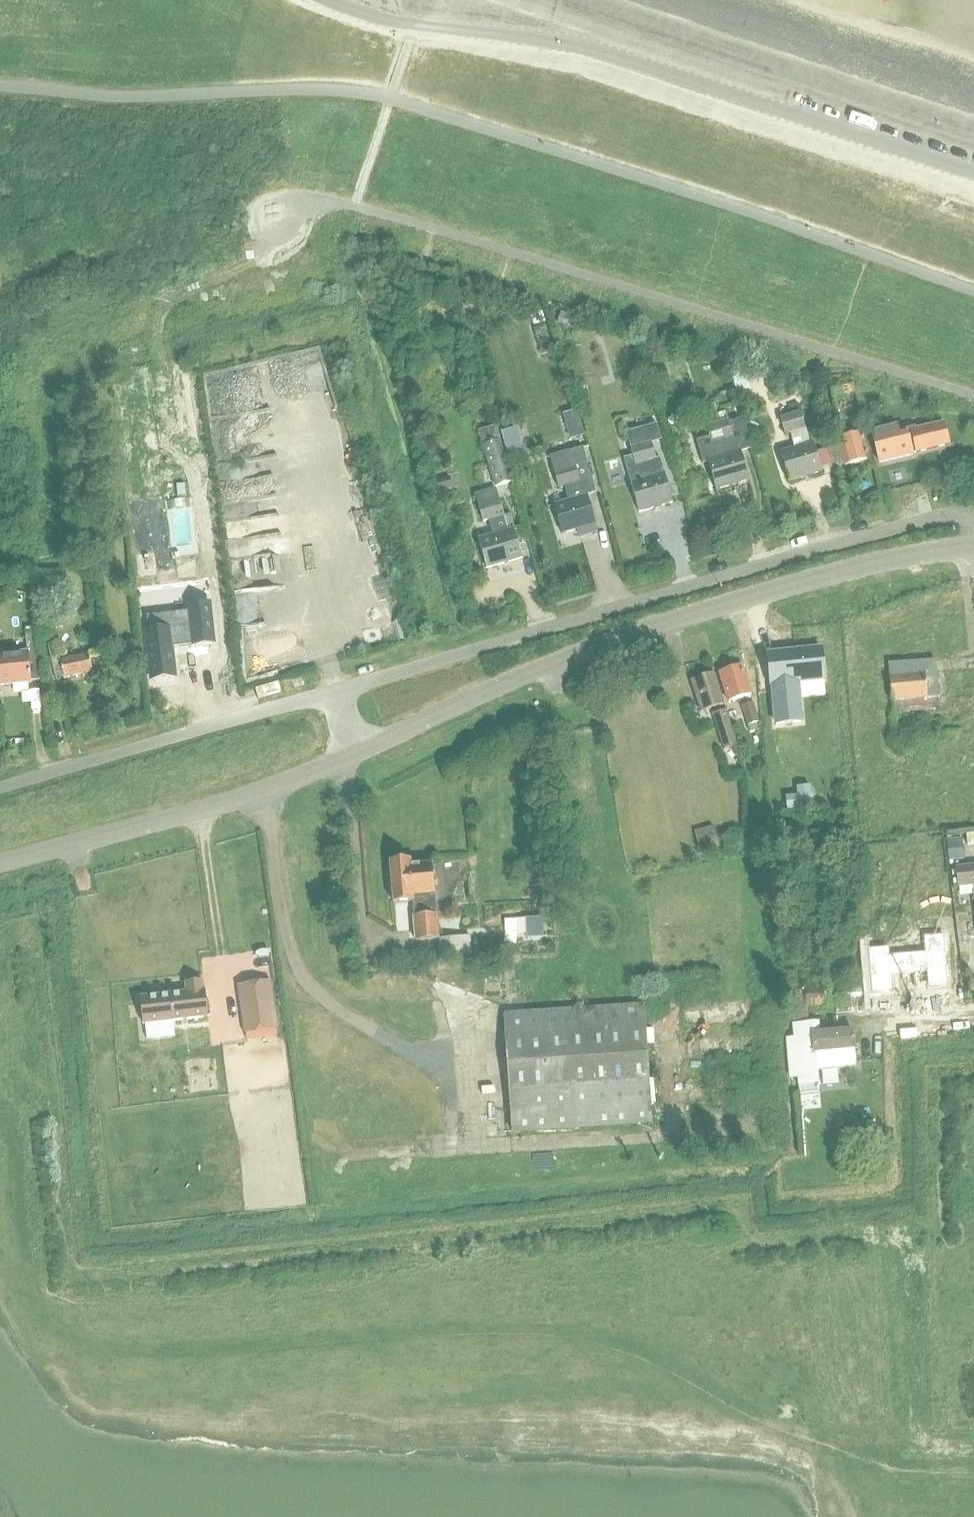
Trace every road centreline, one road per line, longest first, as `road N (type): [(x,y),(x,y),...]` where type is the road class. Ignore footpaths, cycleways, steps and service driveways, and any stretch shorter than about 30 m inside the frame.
road 1 (unclassified): [(0,863),(262,790),(566,657),(696,611),(900,554),(973,545)]
road 2 (unclassified): [(973,525),(947,514),(845,541),(0,787)]
road 3 (unclassified): [(328,0),(414,27),(567,46),(973,174)]

